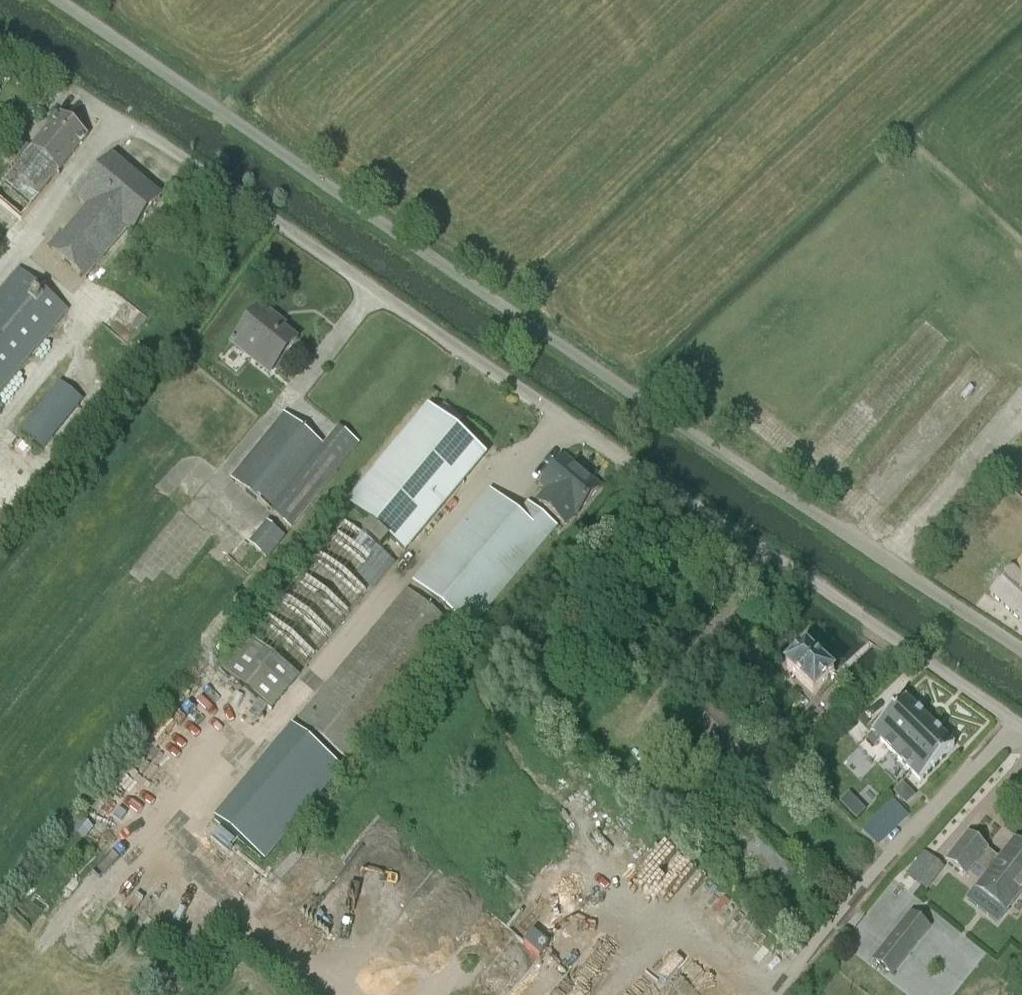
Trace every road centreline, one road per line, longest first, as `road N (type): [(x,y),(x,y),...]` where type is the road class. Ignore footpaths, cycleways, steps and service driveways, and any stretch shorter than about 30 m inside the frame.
road 1 (unclassified): [(1021,650),(386,230),(59,0)]
road 2 (unclassified): [(1021,724),(123,119)]
road 3 (track): [(123,119),(0,277)]
road 4 (track): [(123,119),(2,38)]

